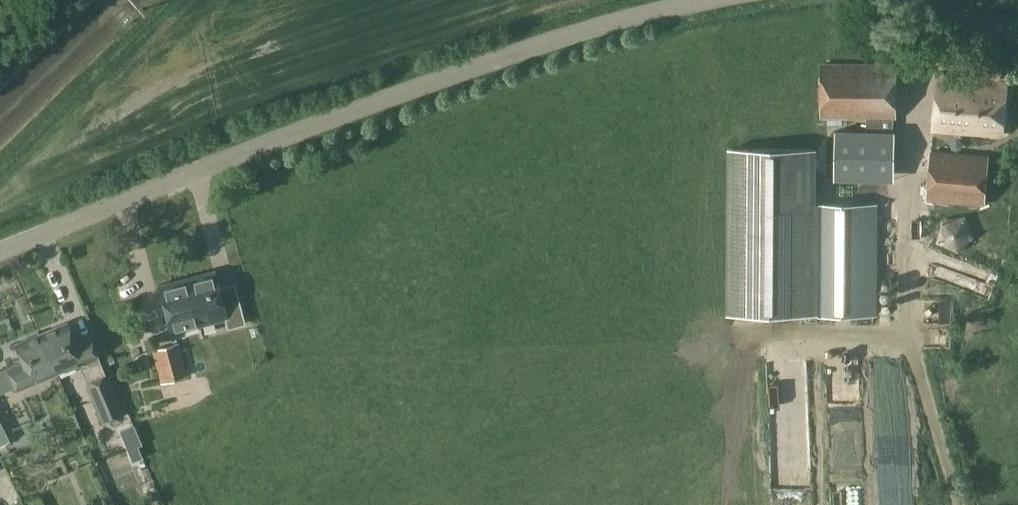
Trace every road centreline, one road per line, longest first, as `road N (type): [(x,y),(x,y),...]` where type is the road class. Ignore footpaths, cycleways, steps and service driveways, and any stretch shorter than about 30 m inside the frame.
road 1 (unclassified): [(0,253),(433,82),(572,34),(713,0)]

